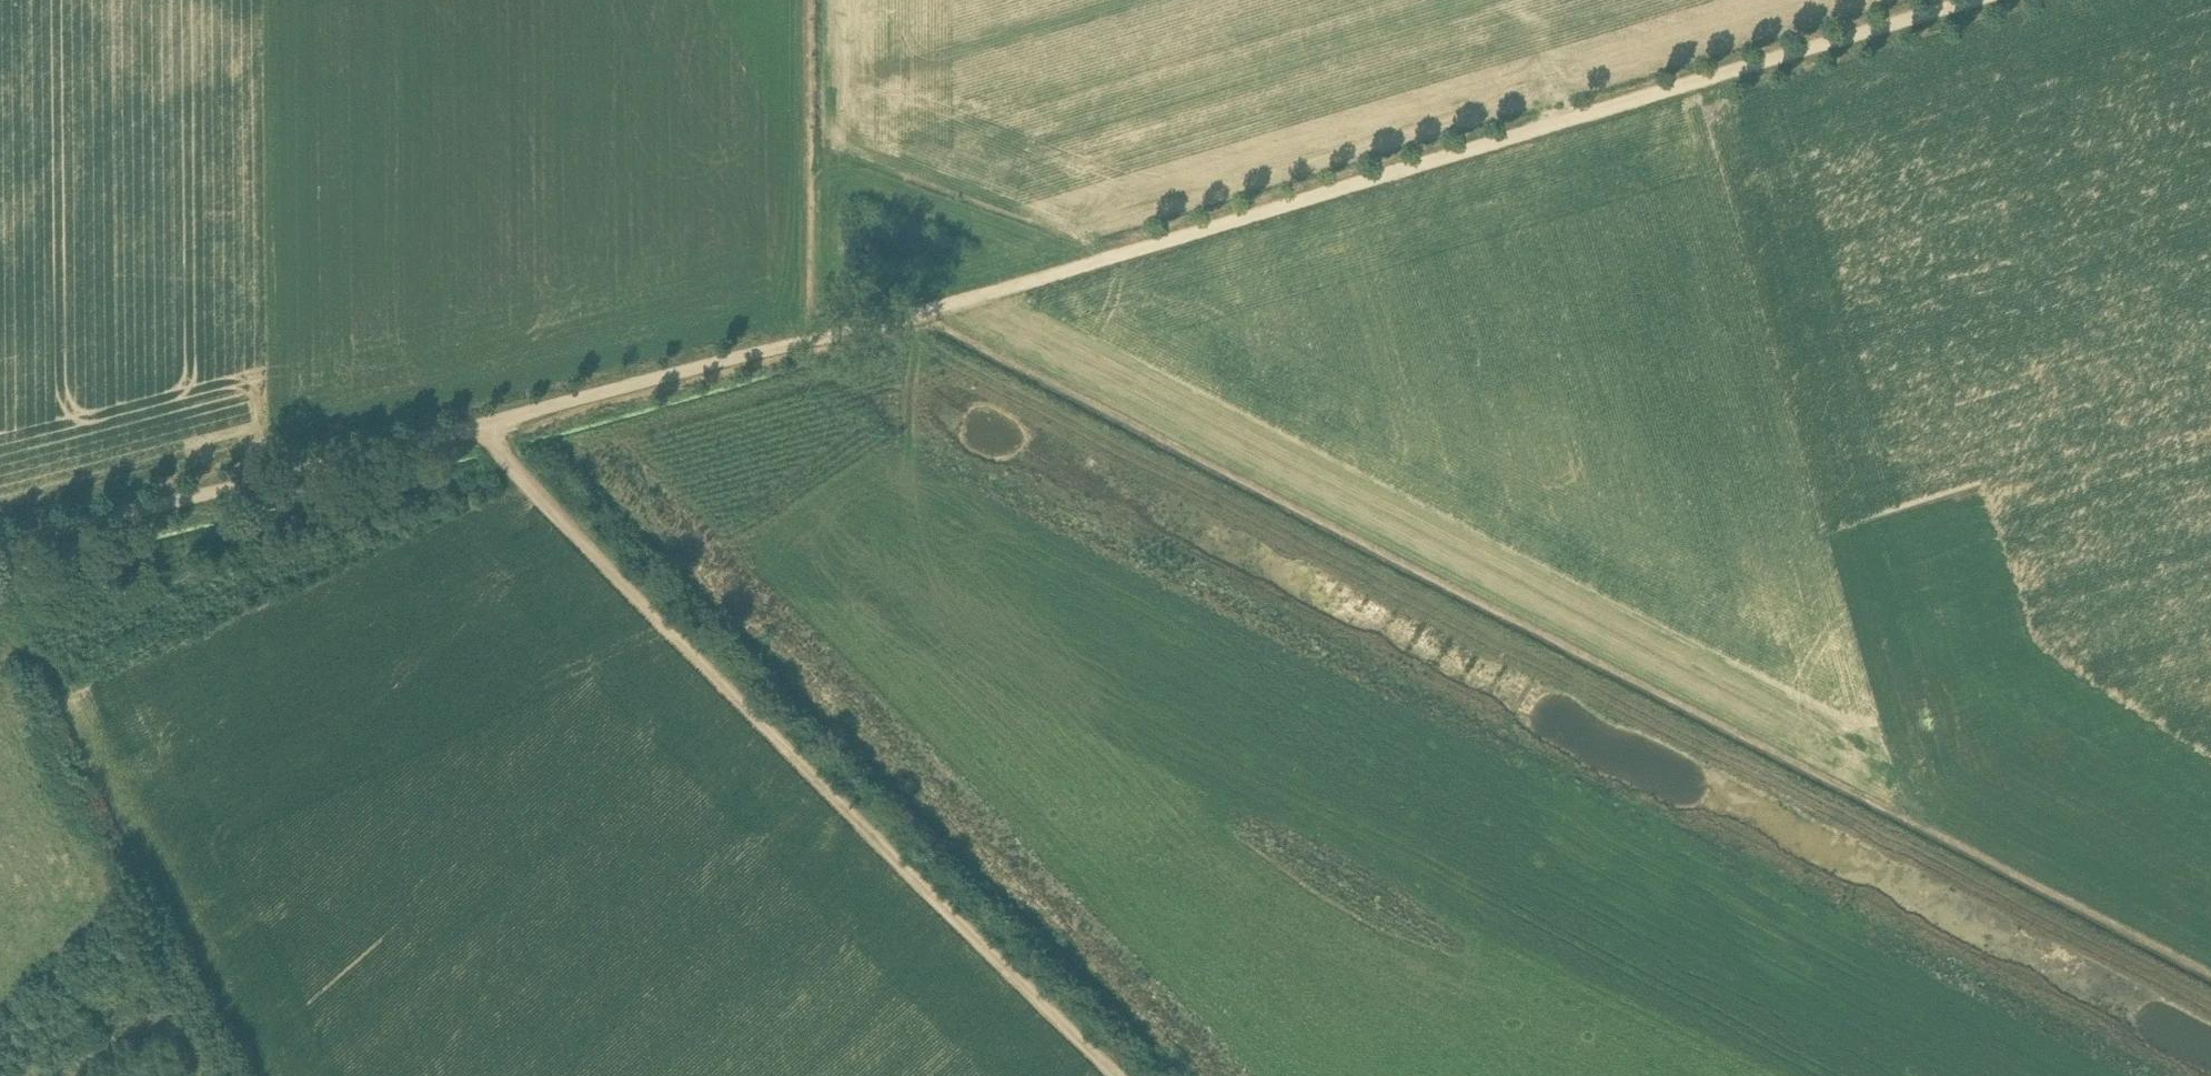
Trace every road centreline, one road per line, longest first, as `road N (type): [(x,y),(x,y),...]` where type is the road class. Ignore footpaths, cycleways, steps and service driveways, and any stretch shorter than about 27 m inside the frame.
road 1 (track): [(0,539),(795,342),(1941,0)]
road 2 (track): [(487,418),(510,467),(1113,1075)]

